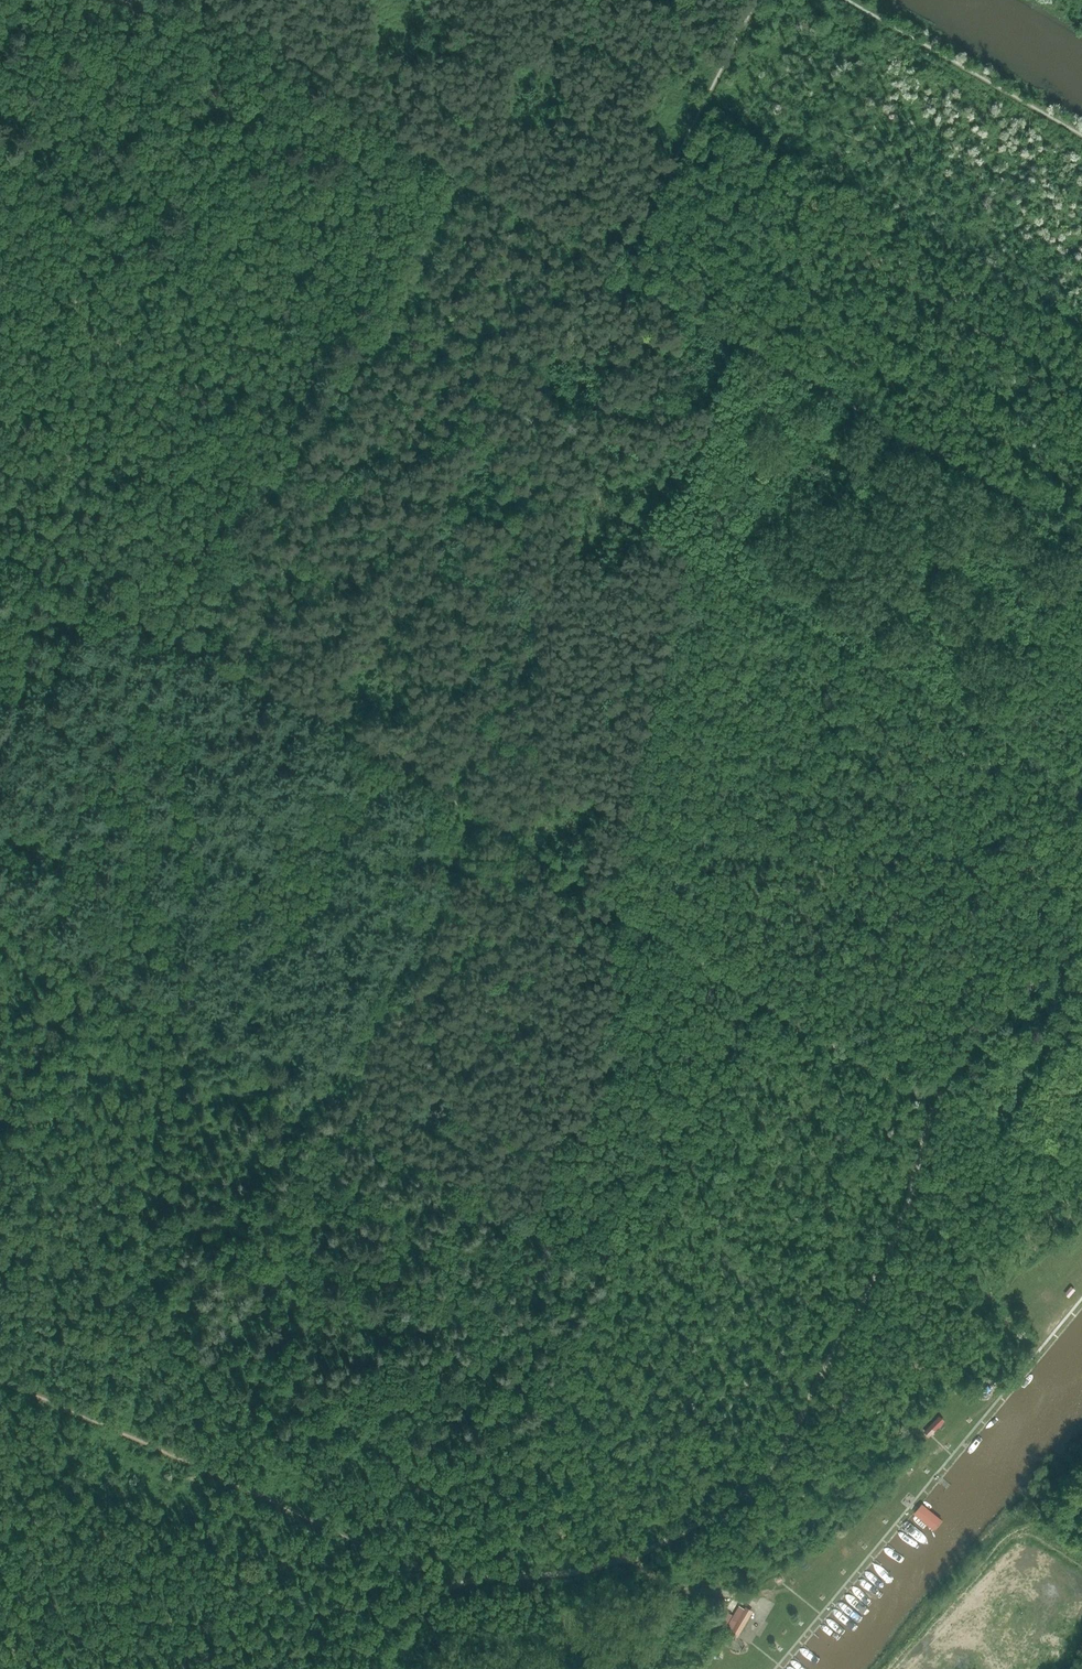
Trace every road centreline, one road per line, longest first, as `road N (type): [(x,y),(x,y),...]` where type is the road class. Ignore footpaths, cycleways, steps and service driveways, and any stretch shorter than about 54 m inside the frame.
road 1 (track): [(936,1104),(220,662)]
road 2 (track): [(459,185),(1081,543)]
road 3 (track): [(193,649),(267,496),(389,319),(459,185)]
road 4 (track): [(448,1585),(0,1379)]
road 5 (track): [(630,1556),(671,1589),(762,1608)]

